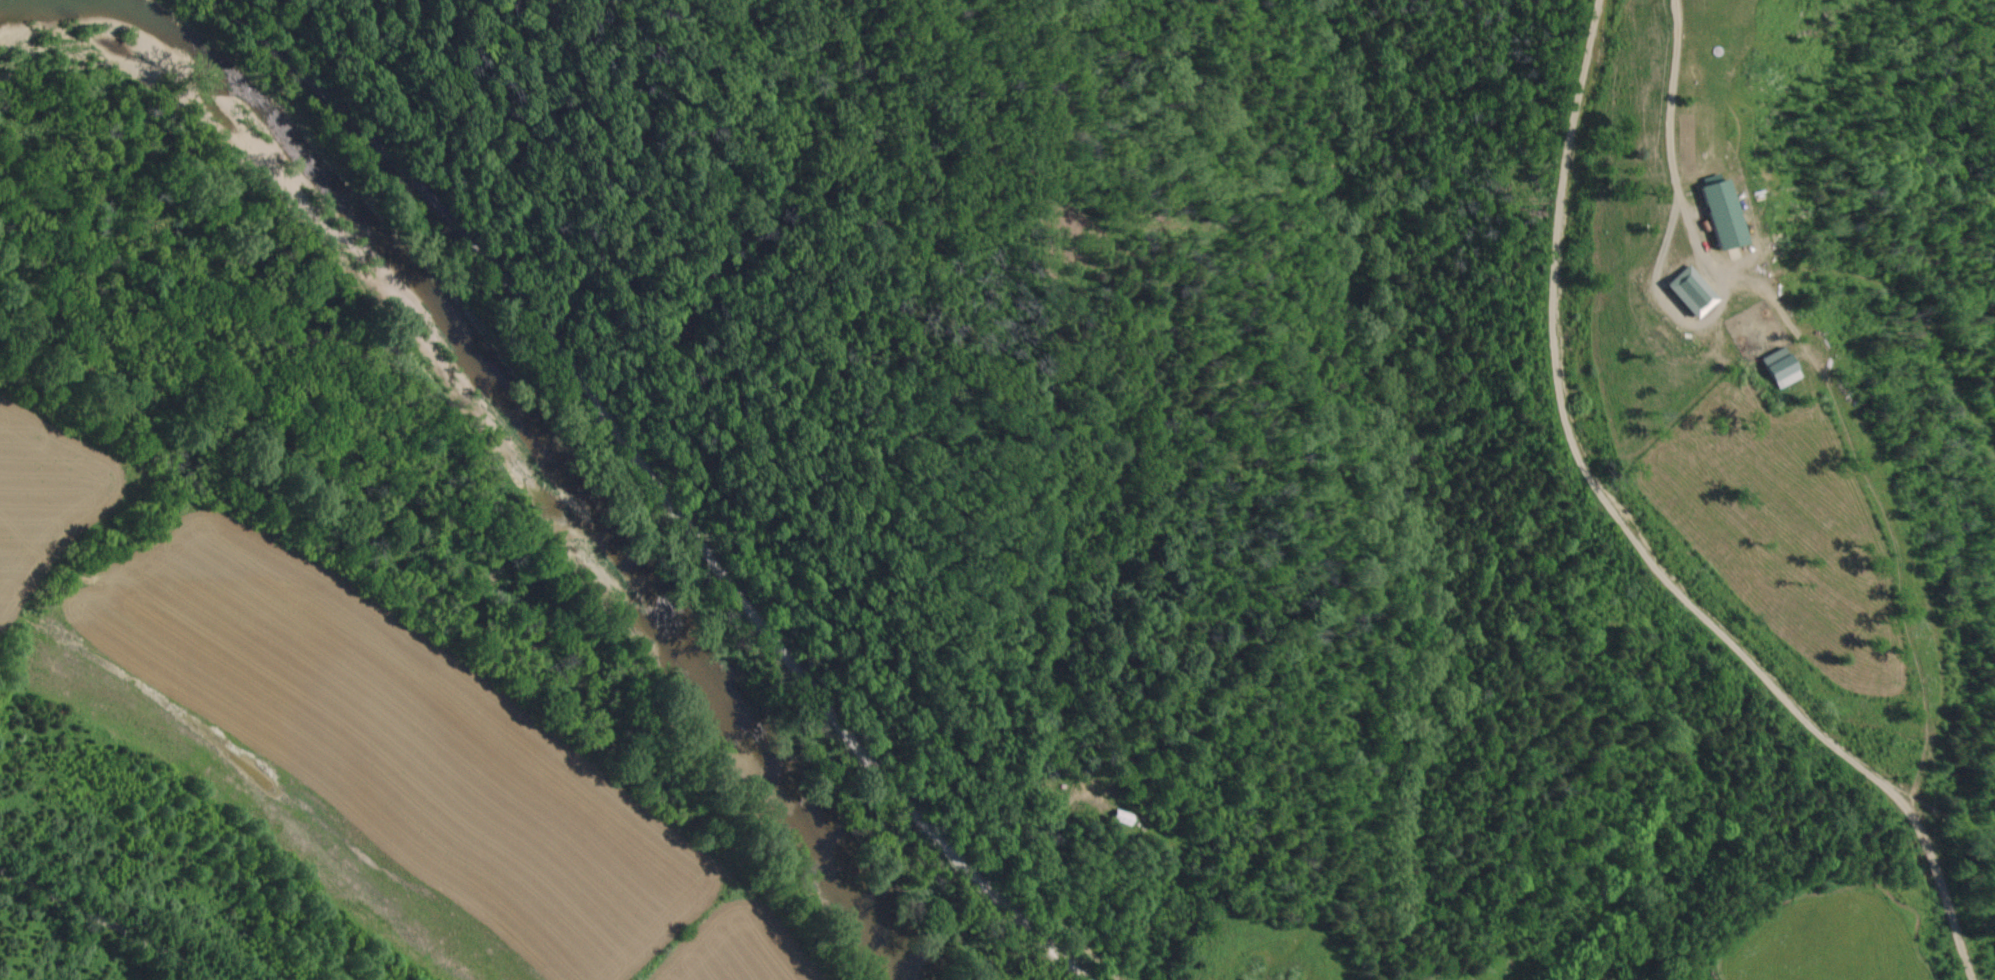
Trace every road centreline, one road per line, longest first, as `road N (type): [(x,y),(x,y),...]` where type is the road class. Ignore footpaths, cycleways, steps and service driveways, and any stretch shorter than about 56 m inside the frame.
road 1 (residential): [(1070,979),(966,895),(881,804),(556,395),(284,90),(182,0)]
road 2 (residential): [(221,979),(0,868)]

